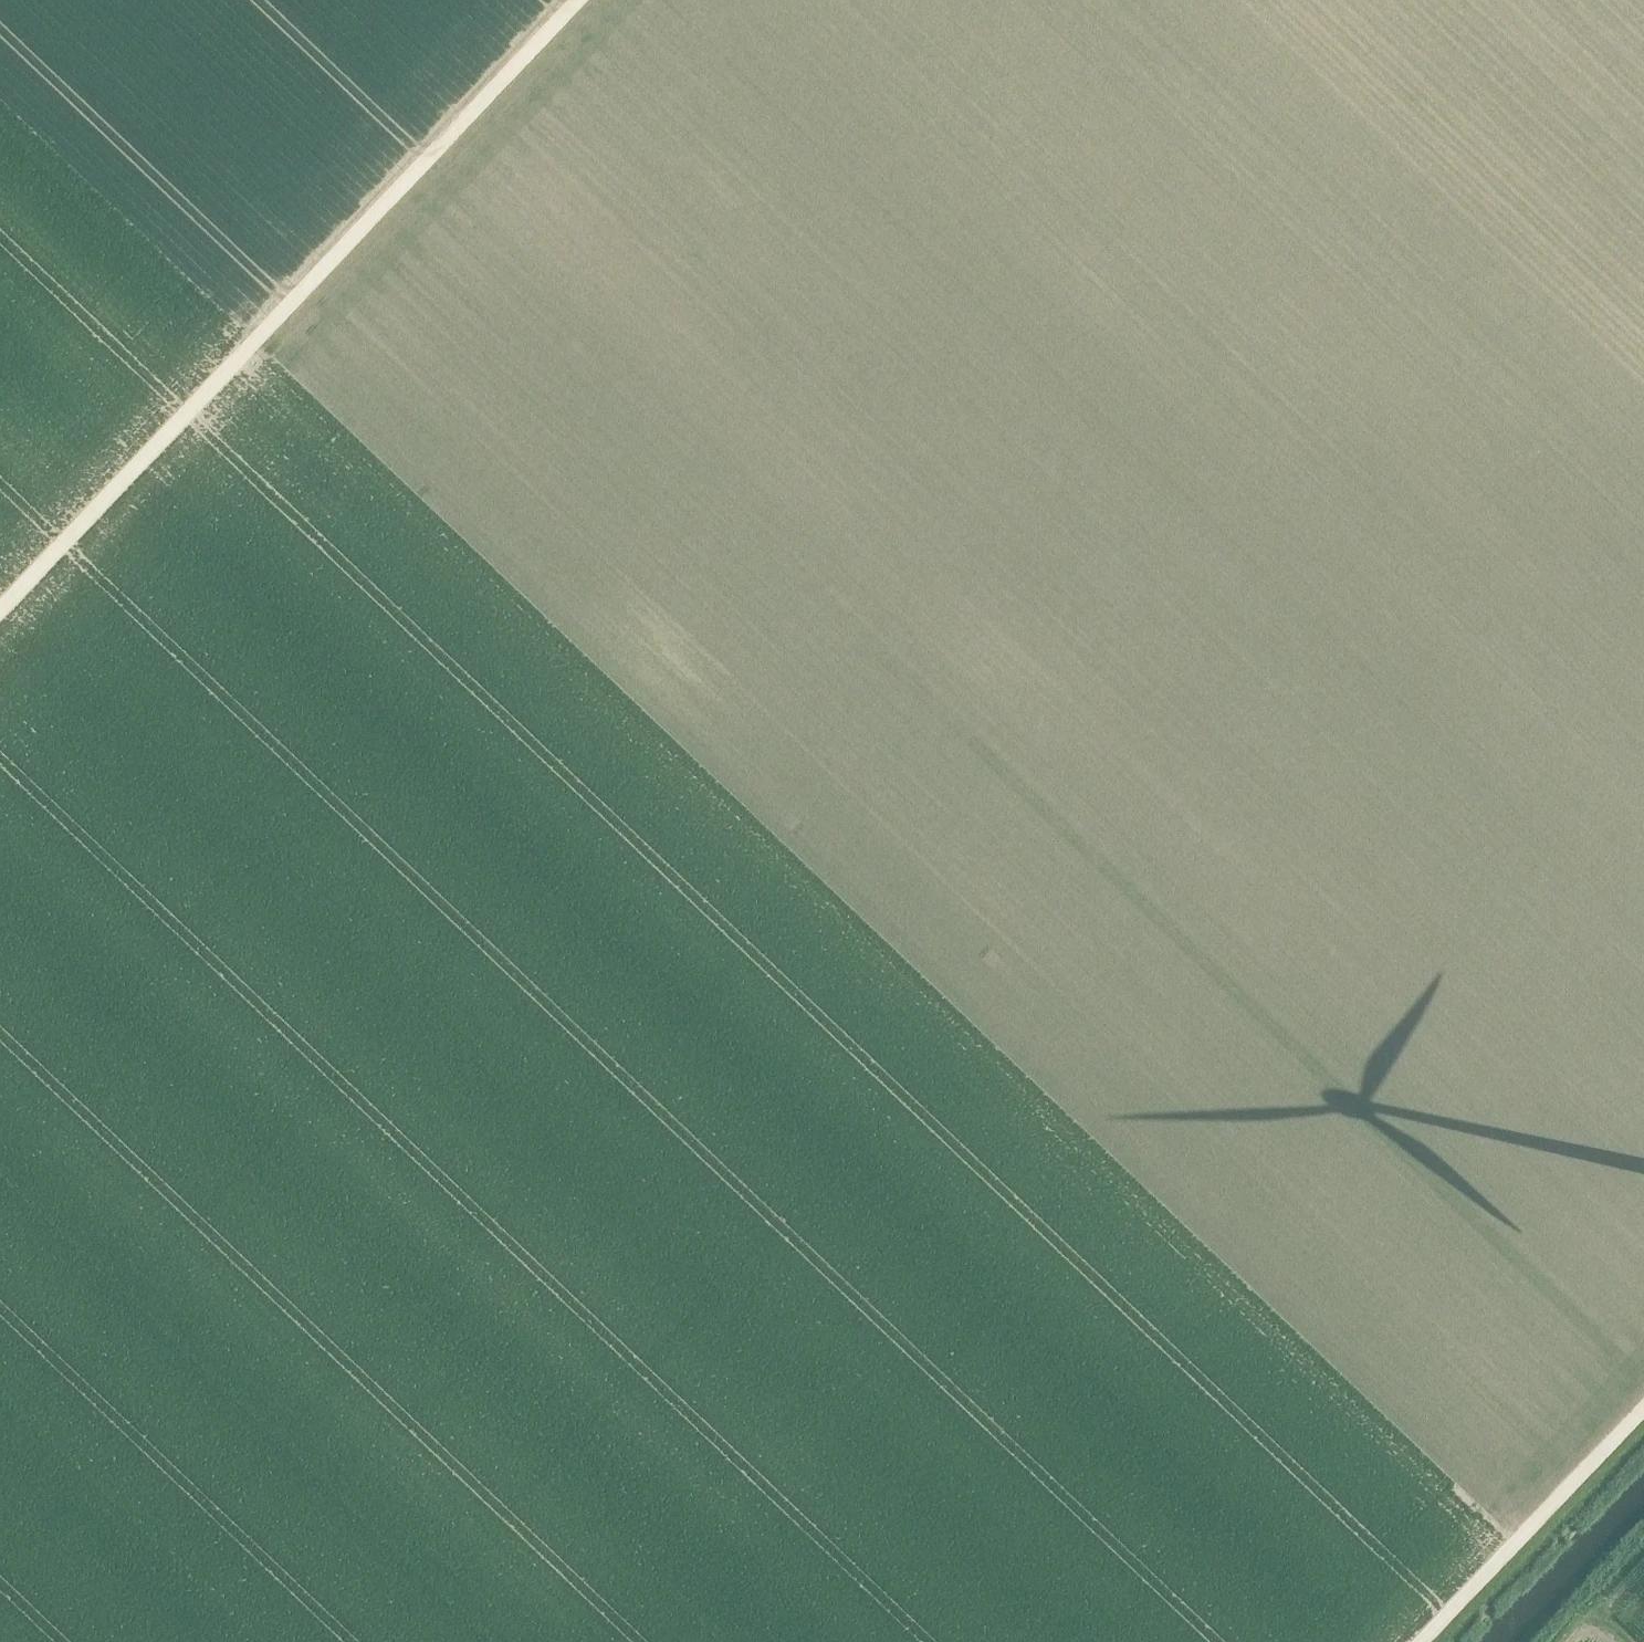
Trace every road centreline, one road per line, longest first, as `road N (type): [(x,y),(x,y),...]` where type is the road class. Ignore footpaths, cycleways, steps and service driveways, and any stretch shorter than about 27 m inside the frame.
road 1 (track): [(1643,1405),(1419,1641)]

